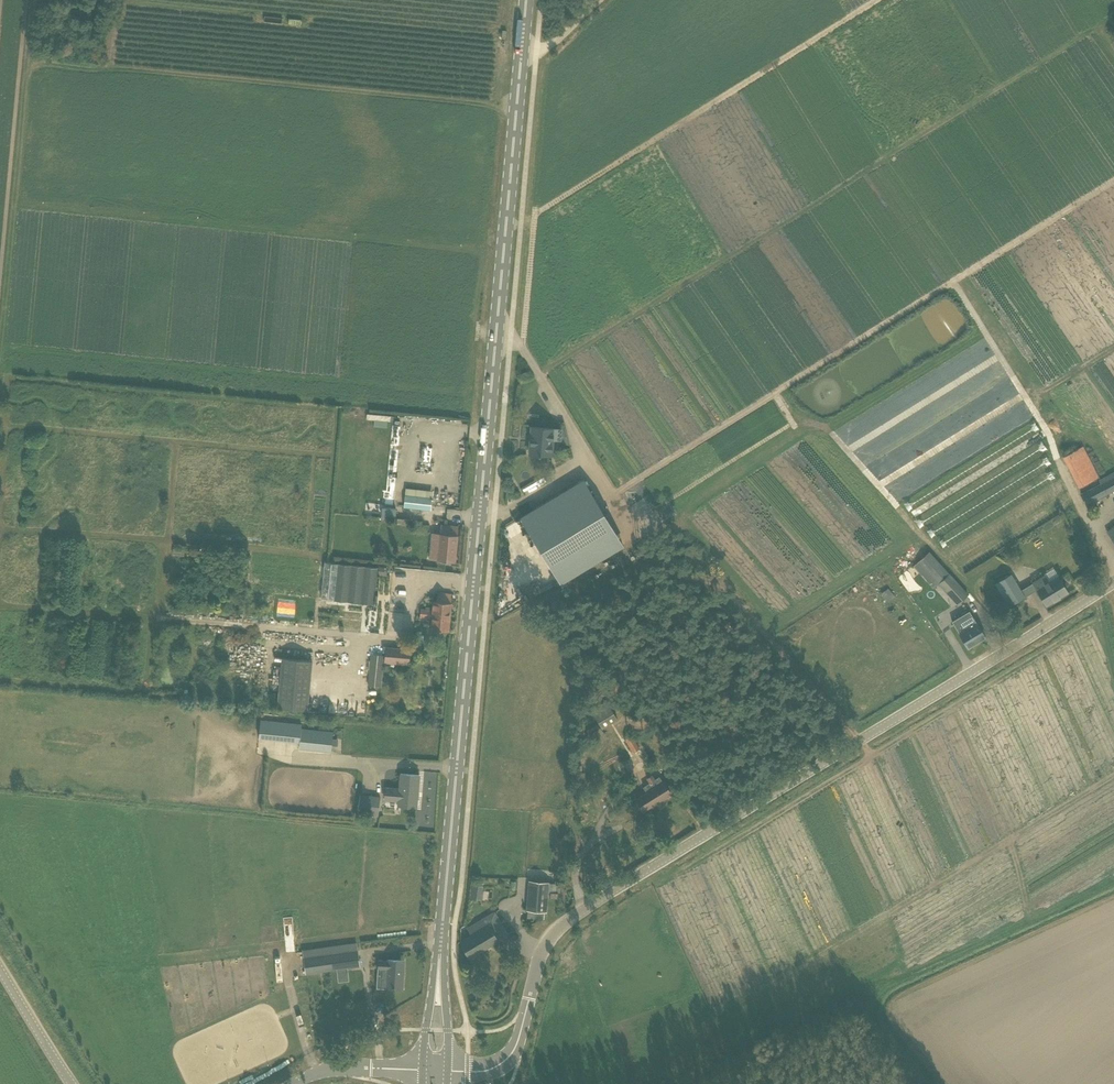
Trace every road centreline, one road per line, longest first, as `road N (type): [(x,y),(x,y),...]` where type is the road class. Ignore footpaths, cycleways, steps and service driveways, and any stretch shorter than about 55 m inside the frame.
road 1 (primary): [(438,979),(526,0)]
road 2 (tertiary): [(448,1068),(486,1068),(511,1053),(547,940),(559,927),(1113,578)]
road 3 (track): [(0,371),(33,0)]
road 4 (tertiary): [(71,1083),(0,969)]
road 5 (tertiary): [(295,1083),(334,1068),(426,1068)]

